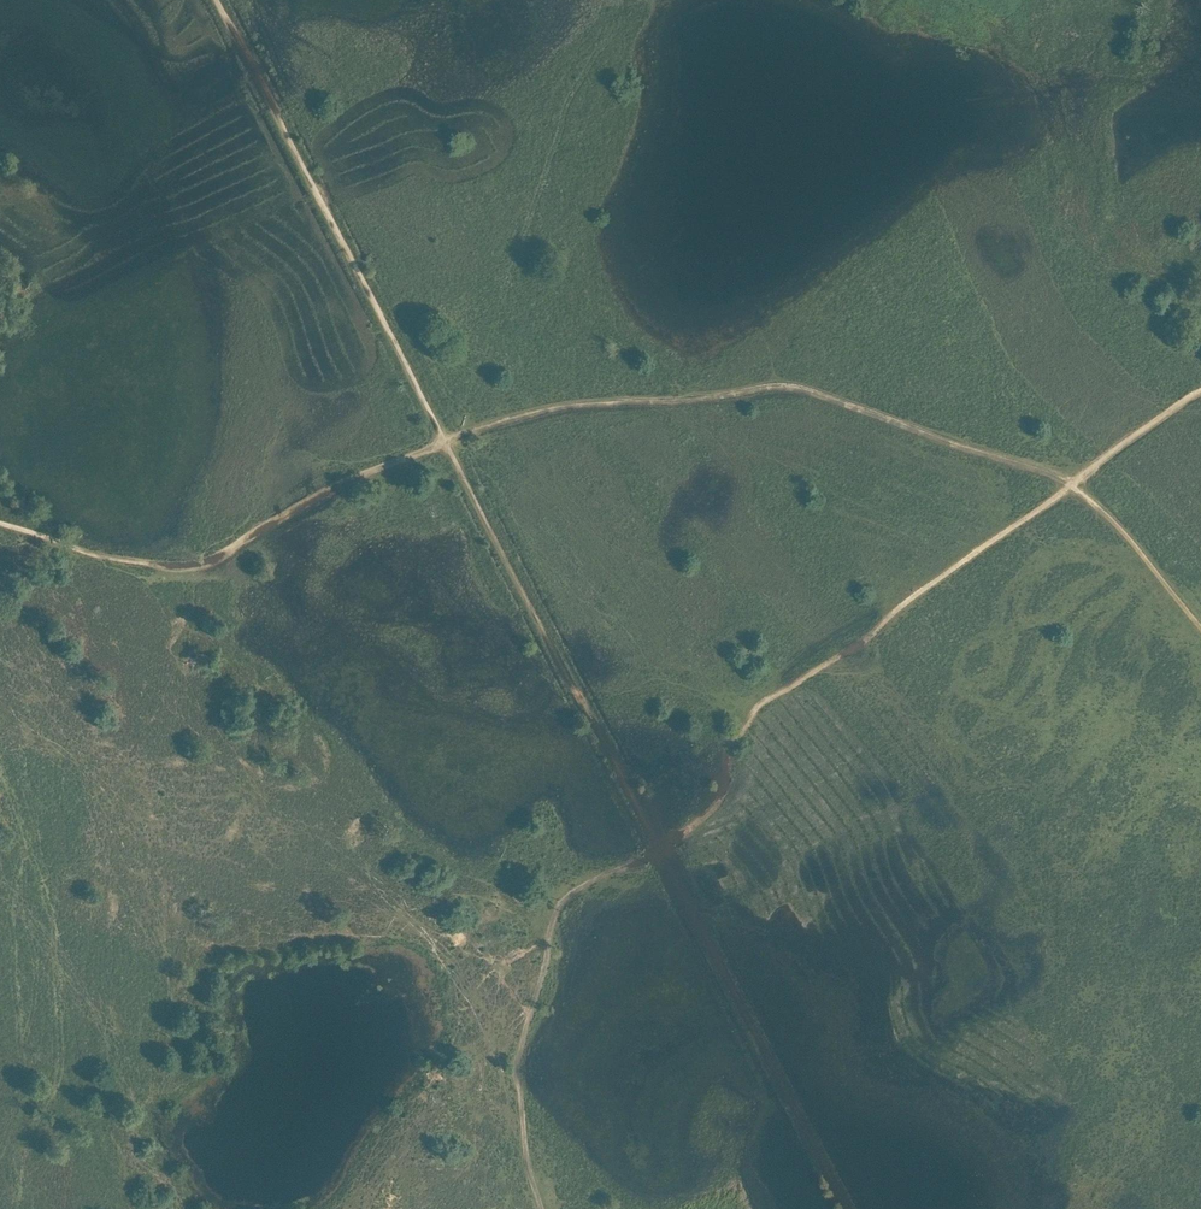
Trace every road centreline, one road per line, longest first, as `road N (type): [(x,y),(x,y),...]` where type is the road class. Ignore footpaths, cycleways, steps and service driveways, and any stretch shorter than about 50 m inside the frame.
road 1 (track): [(216,0),(444,440)]
road 2 (track): [(444,440),(661,849)]
road 3 (track): [(661,849),(848,1208)]

